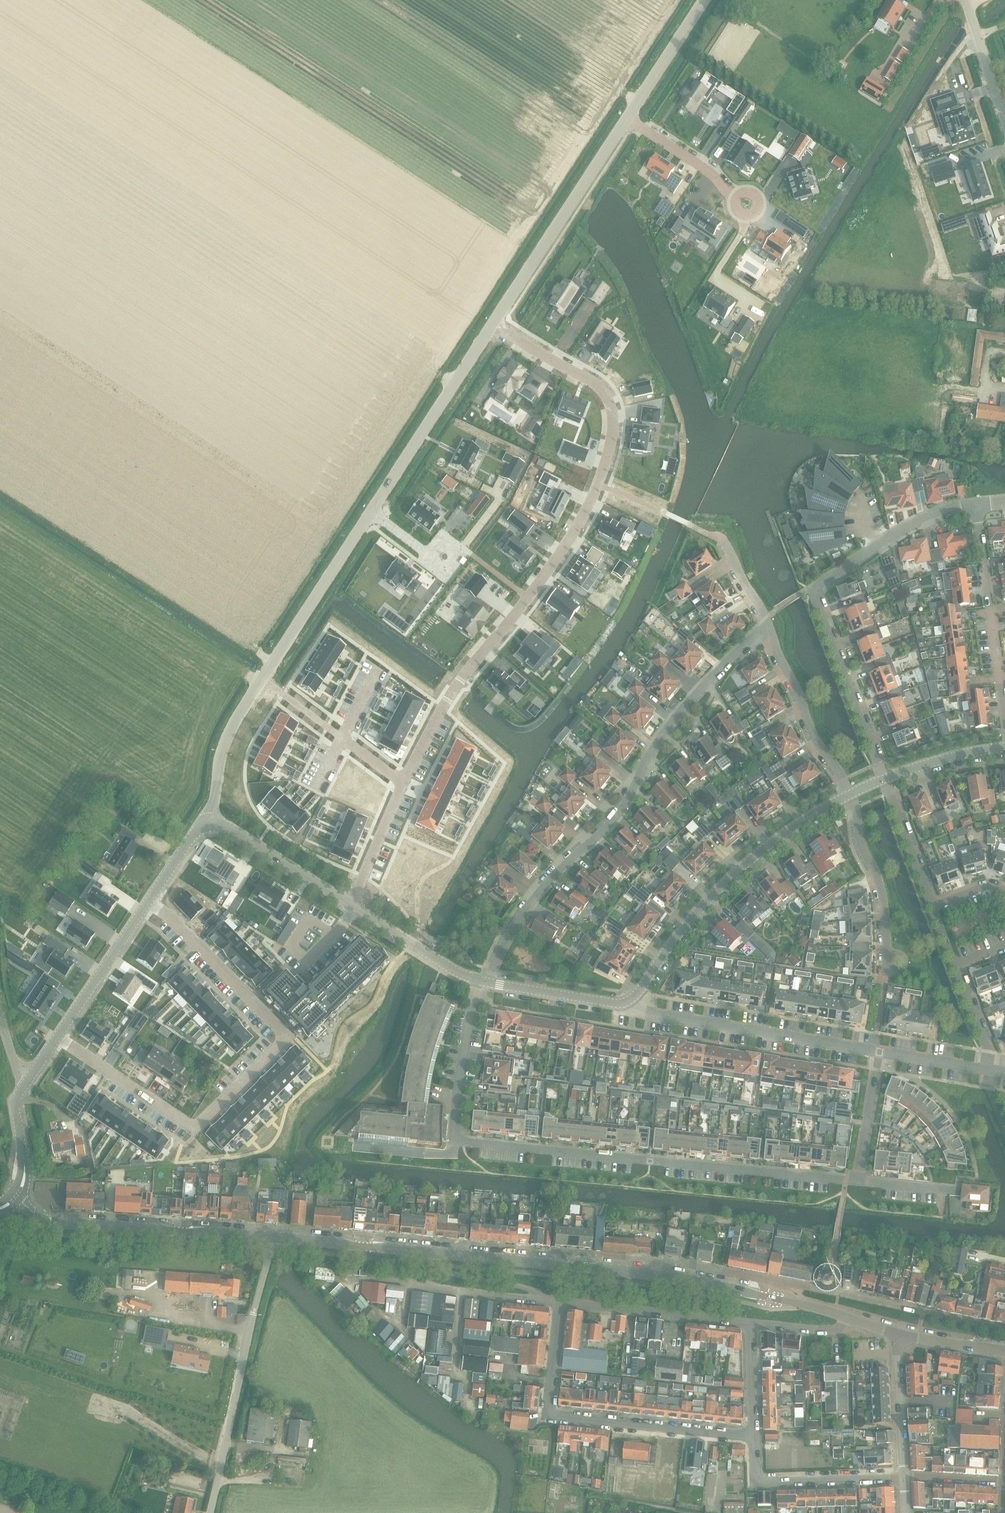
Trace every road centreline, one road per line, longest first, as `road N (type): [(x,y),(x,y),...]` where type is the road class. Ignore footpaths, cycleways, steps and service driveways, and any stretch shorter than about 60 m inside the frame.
road 1 (residential): [(492,324),(594,385),(608,413),(606,456),(583,513),(441,708),(352,906)]
road 2 (unclassified): [(209,823),(230,730),(492,324)]
road 3 (residential): [(857,1181),(460,1142),(453,1130),(476,979)]
road 4 (residential): [(148,902),(283,1029),(279,1045),(196,1128),(57,1036)]
road 5 (residential): [(488,983),(517,922),(616,818),(677,714),(767,620)]
road 6 (residential): [(883,778),(814,591),(905,531),(979,505)]
road 7 (secondary): [(793,1303),(631,1272),(426,1253)]
road 8 (residential): [(754,1437),(548,1415),(561,1303)]
road 9 (tertiary): [(850,793),(729,878),(626,1002)]
road 10 (unclassified): [(210,1512),(274,1238)]
road 11 (secondary): [(274,1238),(48,1223),(14,1197)]
road 12 (residential): [(879,1052),(644,1012),(626,1002)]
road 13 (unclassified): [(492,324),(625,120)]
road 14 (residential): [(793,1303),(798,1285),(1004,1329)]
road 15 (residential): [(1004,702),(979,505)]
road 16 (residential): [(904,1478),(756,1483),(754,1437)]
road 17 (residential): [(850,793),(814,735),(767,620)]
road 18 (residential): [(751,1324),(561,1303)]
road 19 (tertiary): [(352,906),(227,826),(209,823)]
road 20 (residential): [(887,952),(881,886),(850,793)]
road 21 (tertiary): [(57,1036),(148,902)]
road 22 (secondary): [(426,1253),(274,1238)]
road 23 (residential): [(625,120),(715,175),(746,204)]
road 24 (residential): [(426,1253),(450,1272),(561,1303)]
road 25 (residential): [(904,1478),(898,1334)]
road 26 (tertiary): [(476,979),(352,906)]
road 27 (unclassified): [(625,120),(704,0)]
road 28 (tertiary): [(626,1002),(488,983)]
road 29 (residential): [(931,906),(883,778)]
road 30 (residential): [(857,1181),(879,1052)]
road 31 (tertiary): [(14,1197),(24,1173),(15,1104),(30,1077)]
road 32 (unclassified): [(1004,119),(965,0)]
road 33 (tertiary): [(1004,748),(883,778)]

